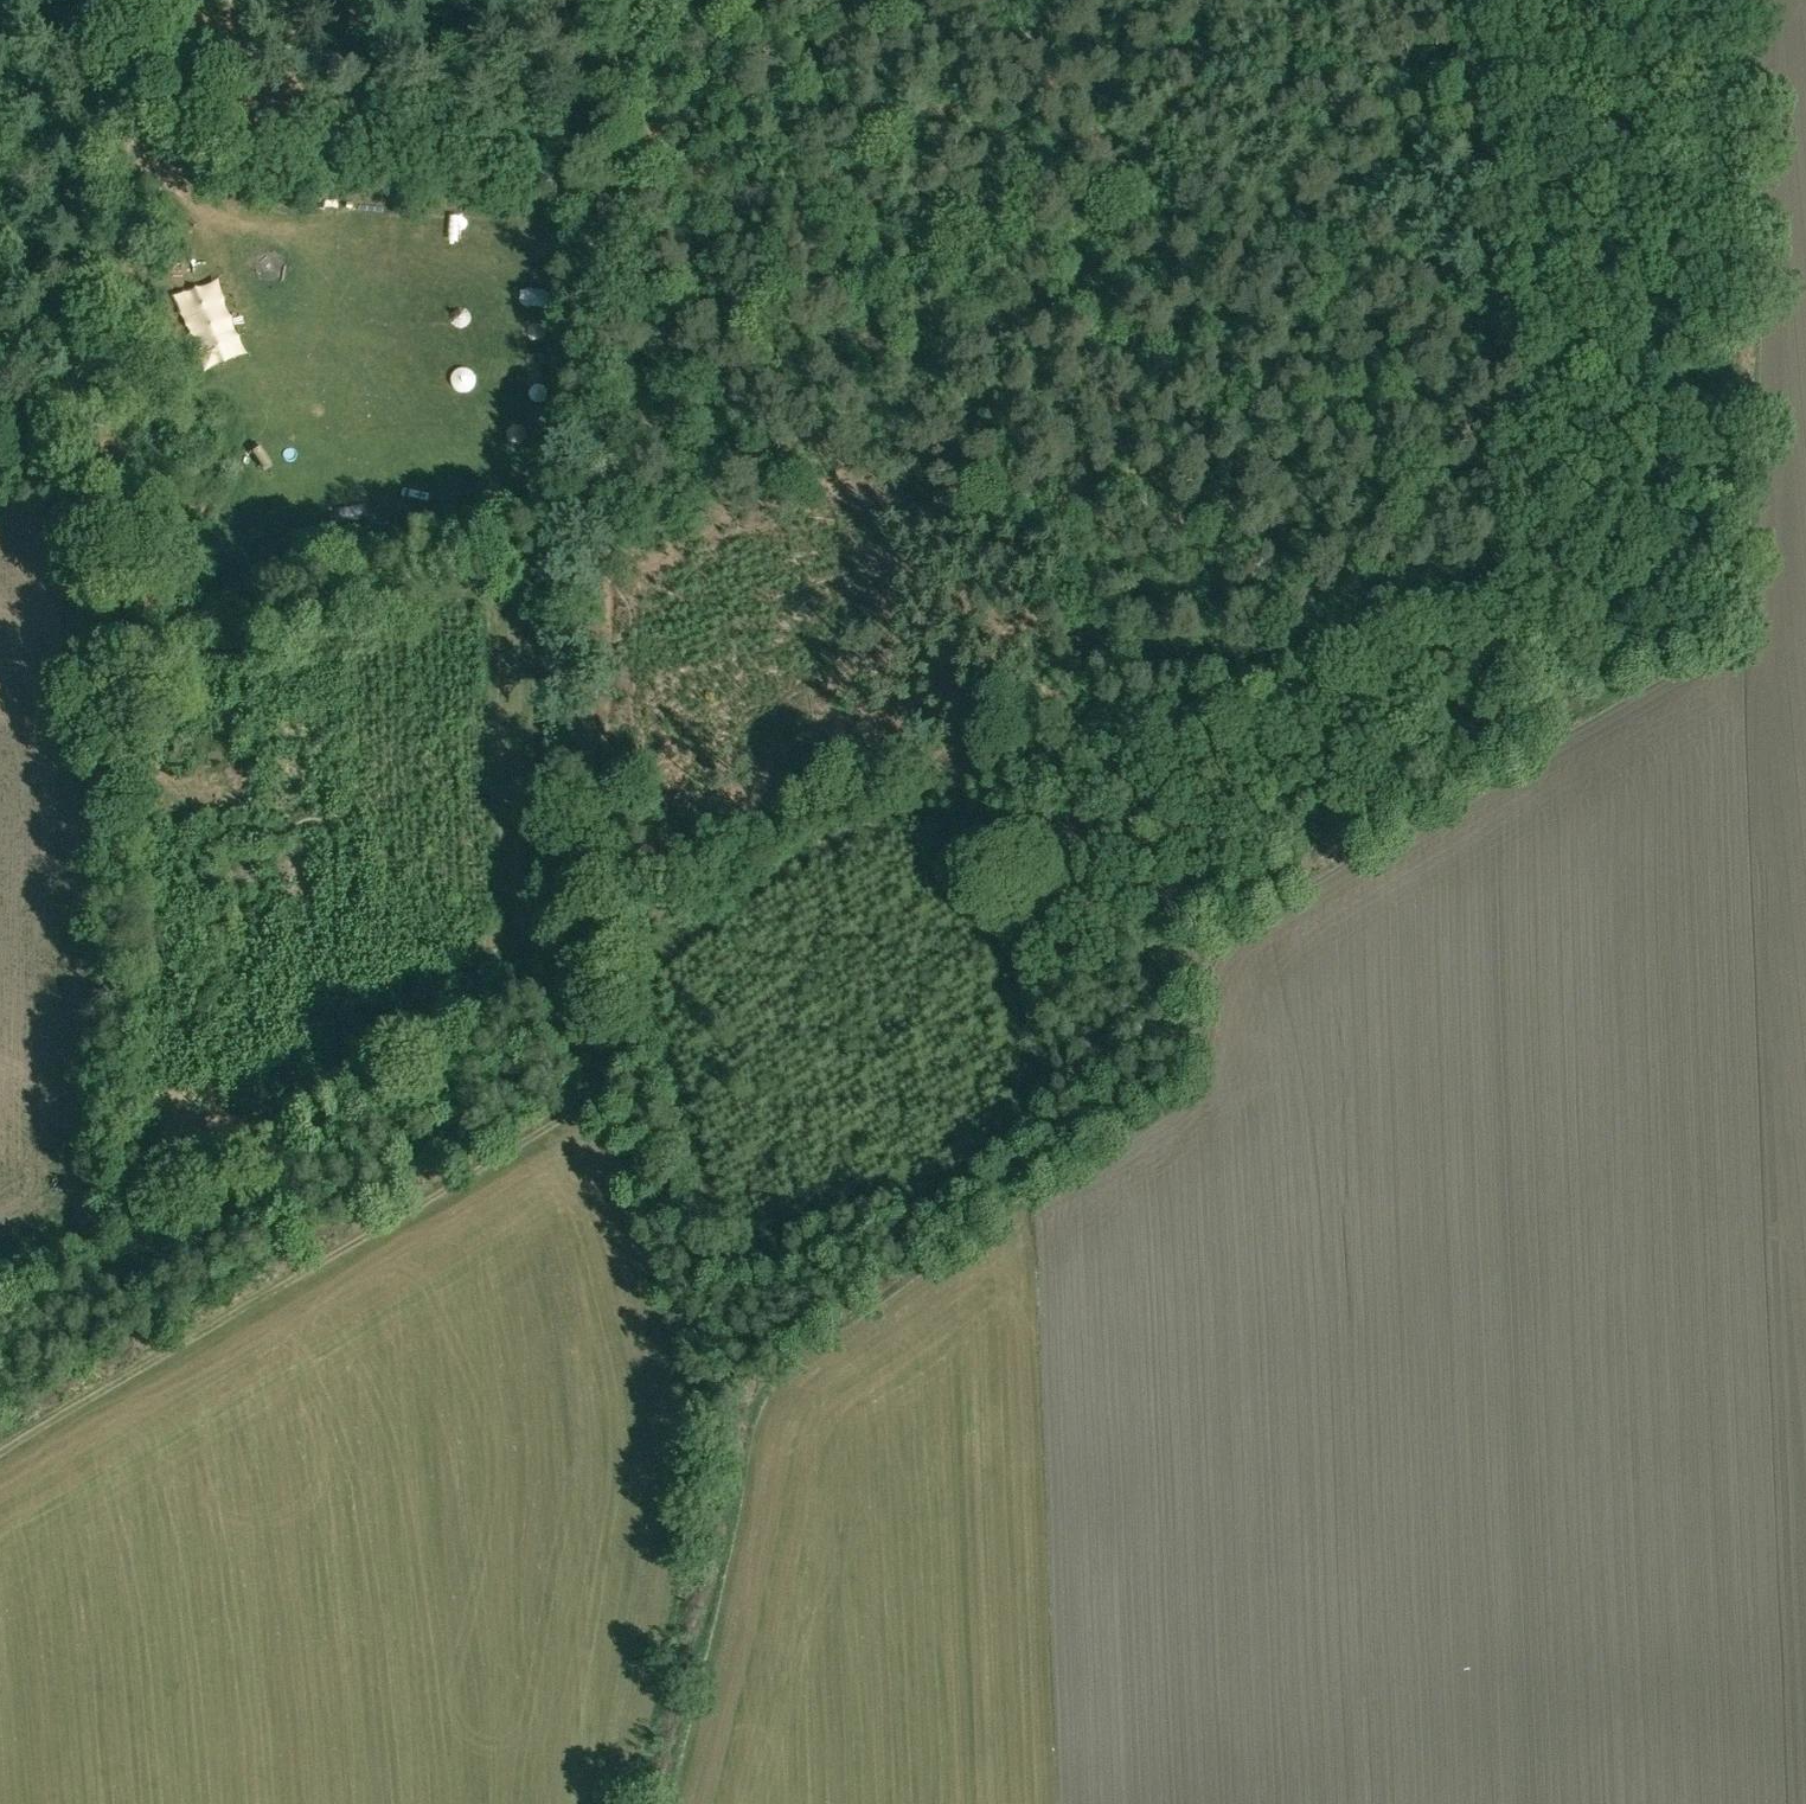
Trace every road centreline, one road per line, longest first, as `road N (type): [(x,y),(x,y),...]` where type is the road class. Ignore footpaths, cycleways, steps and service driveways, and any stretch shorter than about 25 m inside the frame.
road 1 (track): [(123,0),(114,696)]

